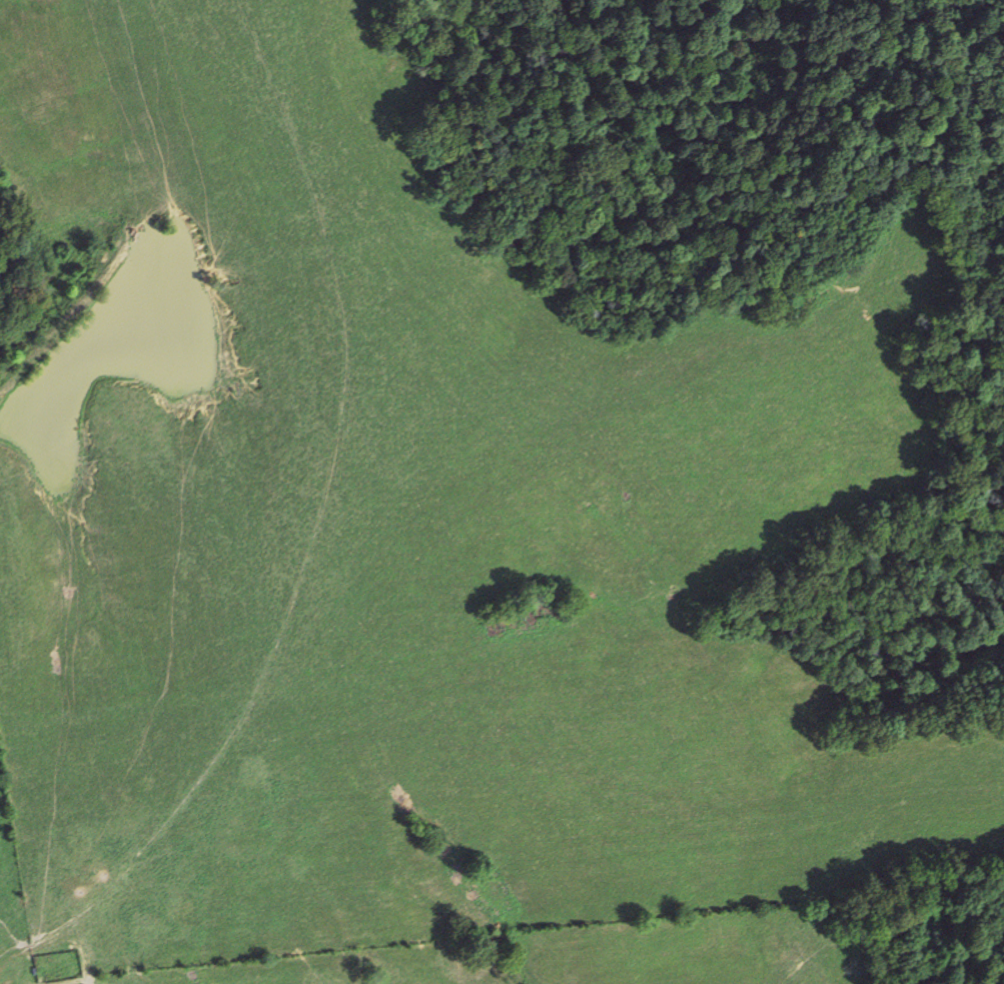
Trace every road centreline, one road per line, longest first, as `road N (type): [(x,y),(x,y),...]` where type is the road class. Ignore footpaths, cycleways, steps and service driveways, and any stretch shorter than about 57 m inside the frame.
road 1 (track): [(1003,888),(866,936)]

